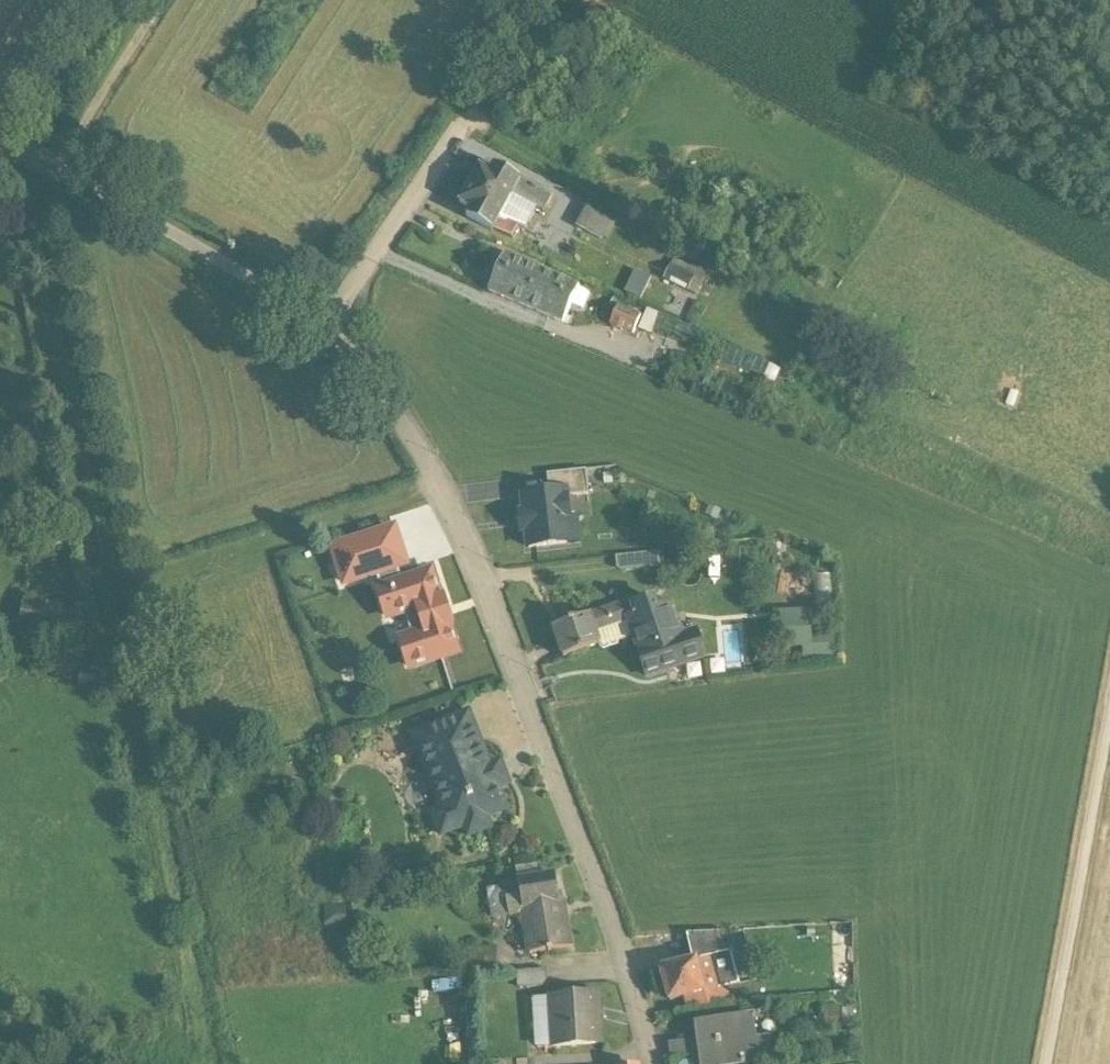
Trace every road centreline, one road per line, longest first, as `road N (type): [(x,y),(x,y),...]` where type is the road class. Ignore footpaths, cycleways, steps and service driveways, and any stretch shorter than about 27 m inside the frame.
road 1 (residential): [(322,346),(385,388),(464,533),(616,926),(655,1063)]
road 2 (track): [(1049,1063),(1109,724)]
road 3 (unclassified): [(65,177),(322,346)]
road 4 (residential): [(498,107),(455,153),(322,346)]
road 5 (track): [(164,0),(84,128),(65,177)]
road 6 (track): [(608,0),(498,107)]
road 7 (unclassified): [(0,104),(69,0)]

